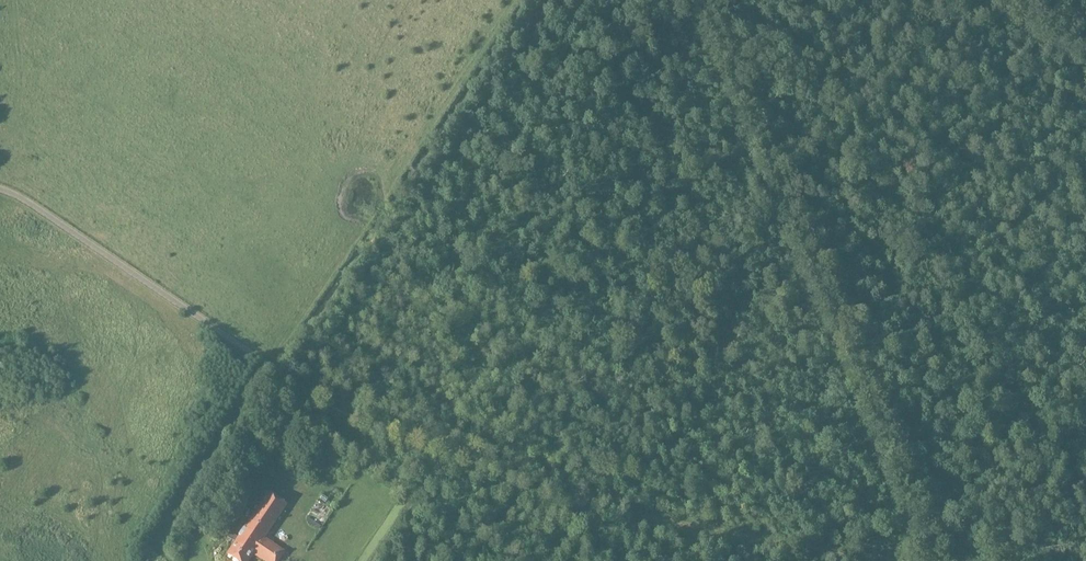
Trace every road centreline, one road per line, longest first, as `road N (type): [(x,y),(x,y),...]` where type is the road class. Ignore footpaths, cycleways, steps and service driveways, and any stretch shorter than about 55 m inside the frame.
road 1 (track): [(701,0),(939,560)]
road 2 (track): [(583,504),(909,560)]
road 3 (track): [(432,450),(423,486),(374,560)]

